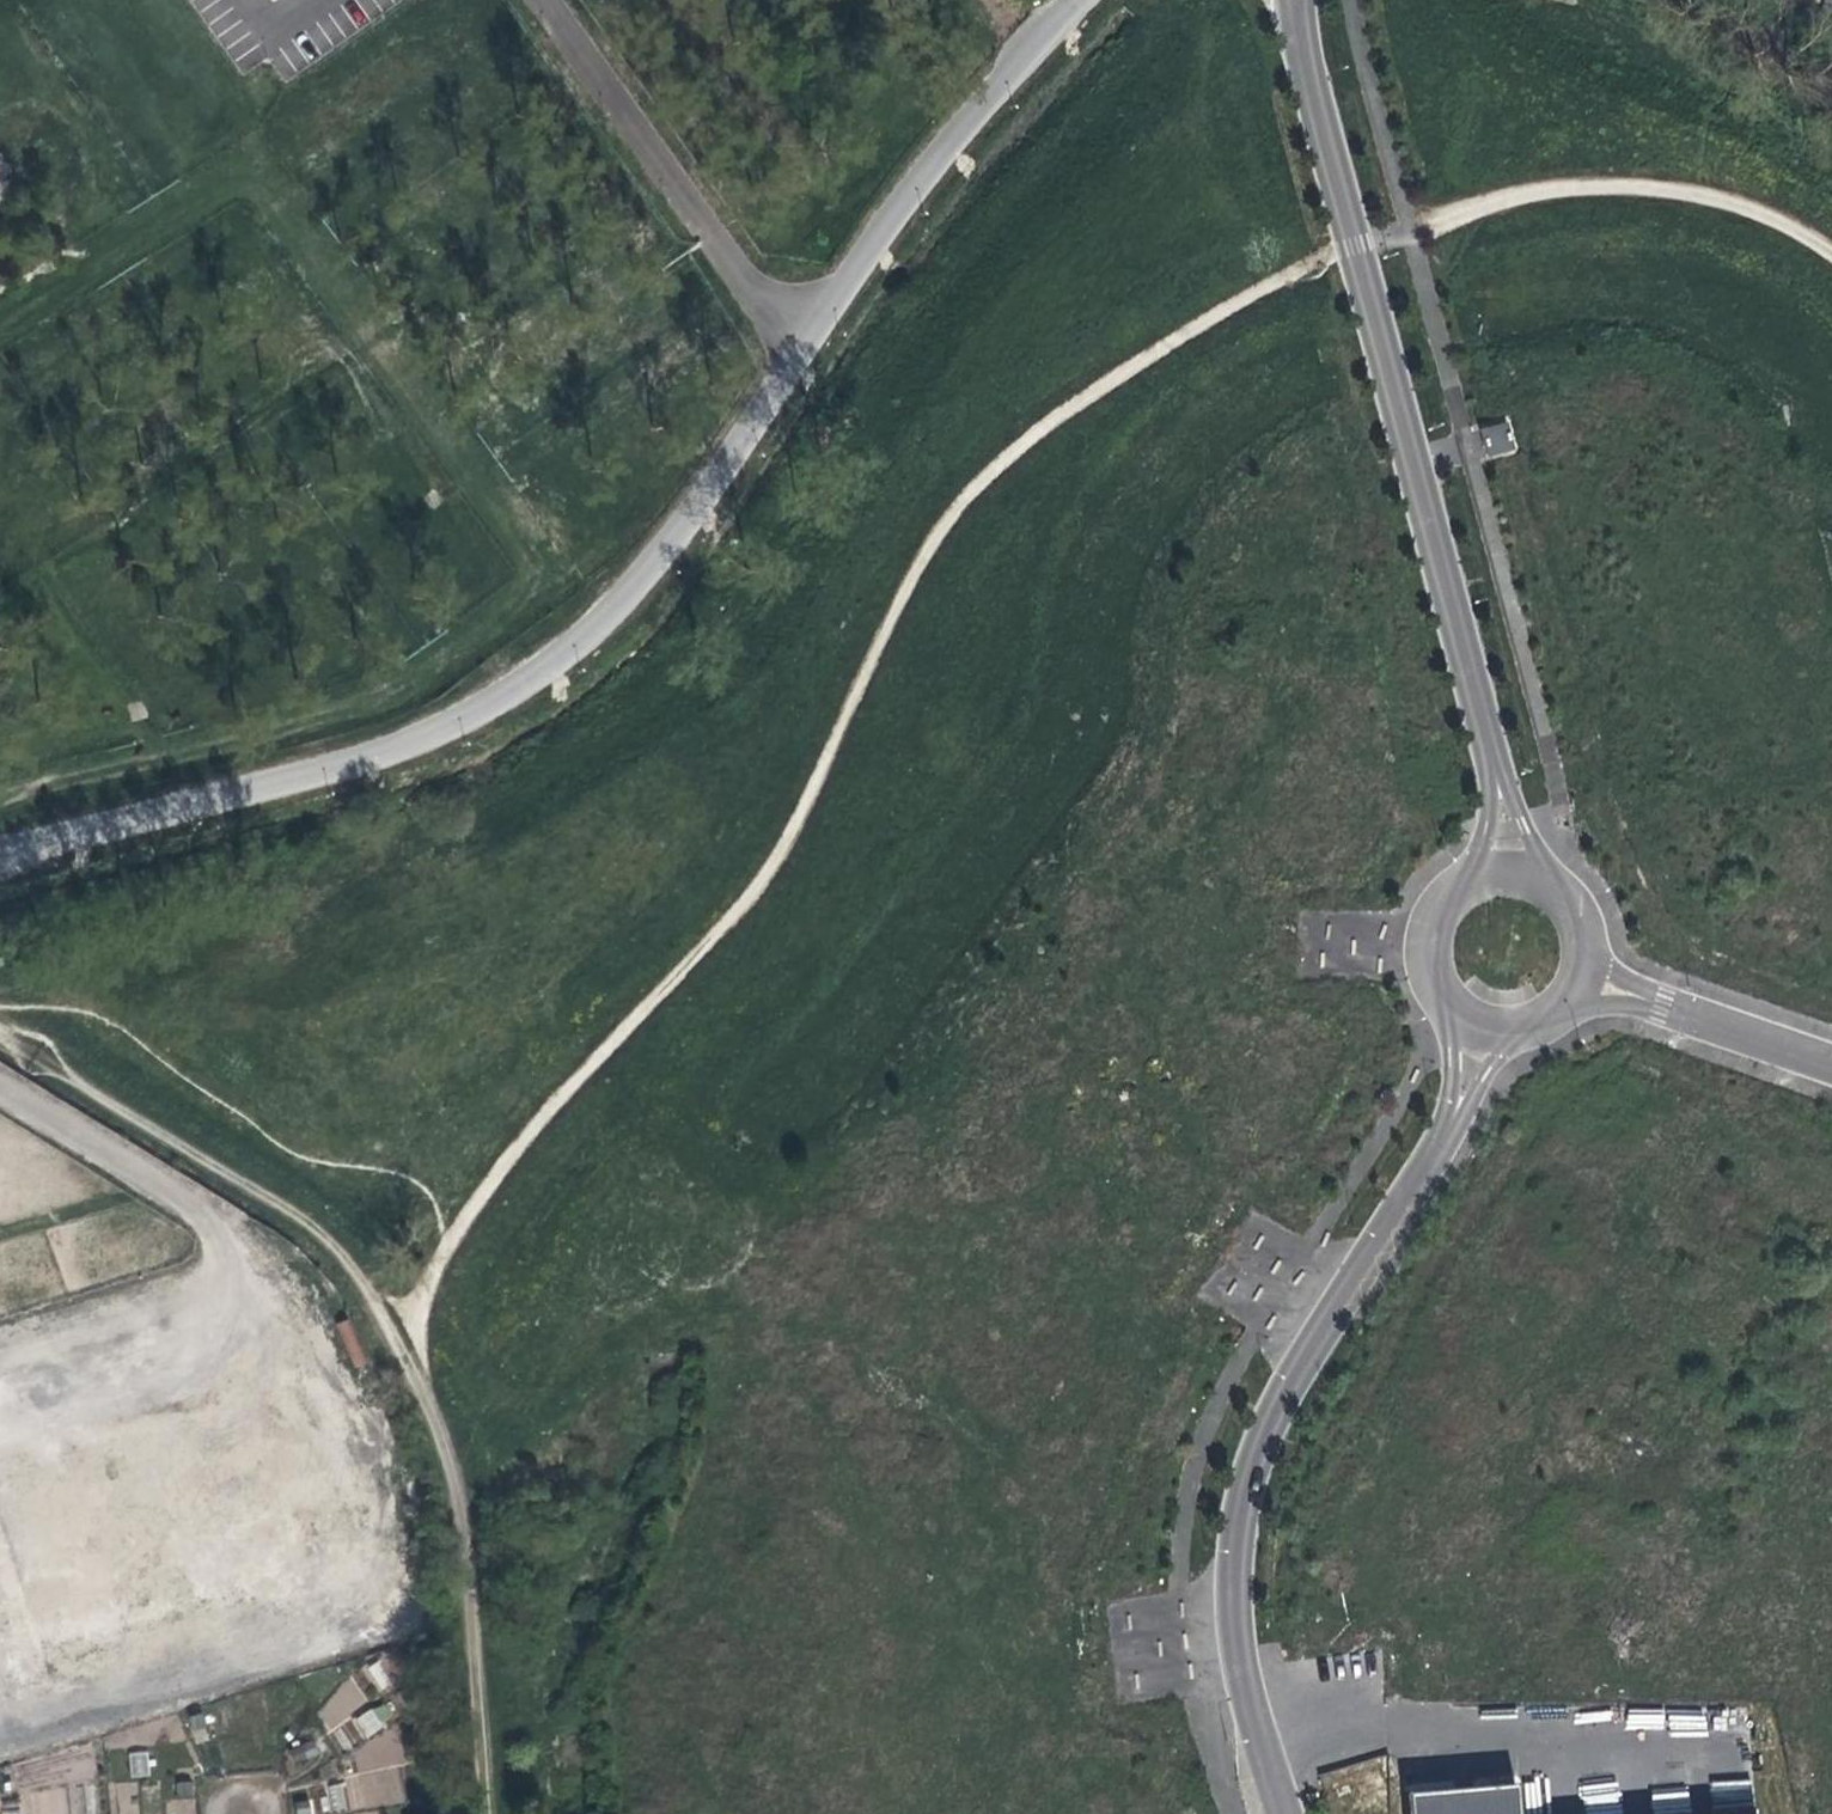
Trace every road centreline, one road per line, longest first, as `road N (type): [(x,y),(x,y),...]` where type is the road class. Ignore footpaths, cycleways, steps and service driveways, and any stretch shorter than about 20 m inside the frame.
road 1 (unclassified): [(0,854),(302,776),(421,737),(525,683),(674,539),(765,414),(798,331),(881,208),(1075,0)]
road 2 (track): [(496,1813),(457,1491),(377,1298),(290,1209),(0,1028)]
road 3 (unclassified): [(1297,0),(1320,122),(1497,765),(1508,829),(1493,876)]
road 4 (unclassified): [(1485,1027),(1446,1130),(1387,1238),(1320,1330),(1246,1467),(1235,1598),(1248,1702),(1285,1813)]
road 5 (unclassified): [(1579,980),(1831,1065)]
road 6 (unclassified): [(1493,876),(1448,900),(1428,948),(1442,997),(1485,1027)]
road 7 (unclassified): [(1579,980),(1584,953),(1566,903),(1521,876),(1493,876)]

